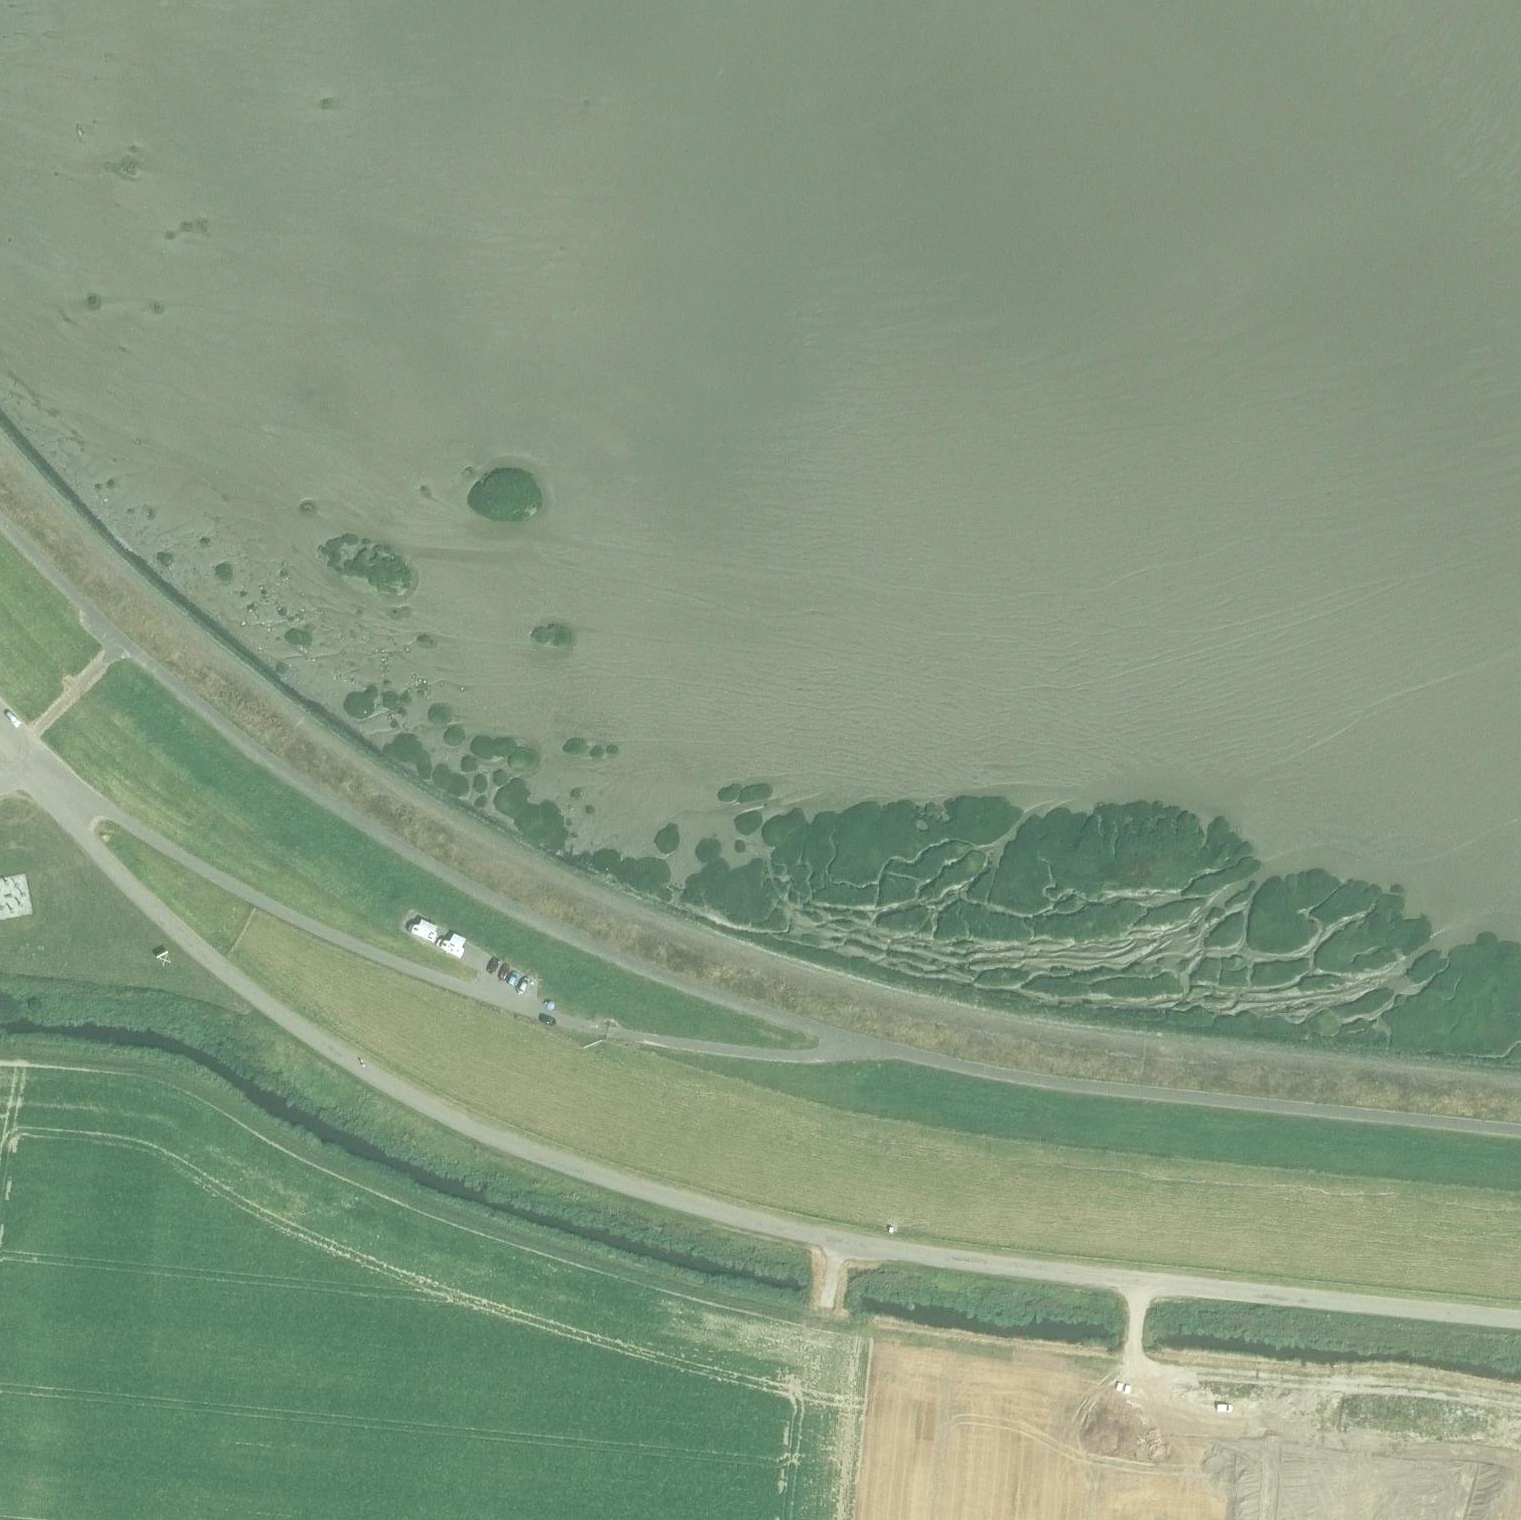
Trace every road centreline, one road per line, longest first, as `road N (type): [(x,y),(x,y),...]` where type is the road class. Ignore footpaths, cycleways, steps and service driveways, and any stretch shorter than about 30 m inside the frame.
road 1 (unclassified): [(1520,1317),(1029,1270),(745,1219),(611,1179),(399,1085),(297,1020),(150,905),(9,759)]
road 2 (unclassified): [(9,759),(237,886),(396,962),(587,1031),(726,1052),(827,1057),(868,1044)]

